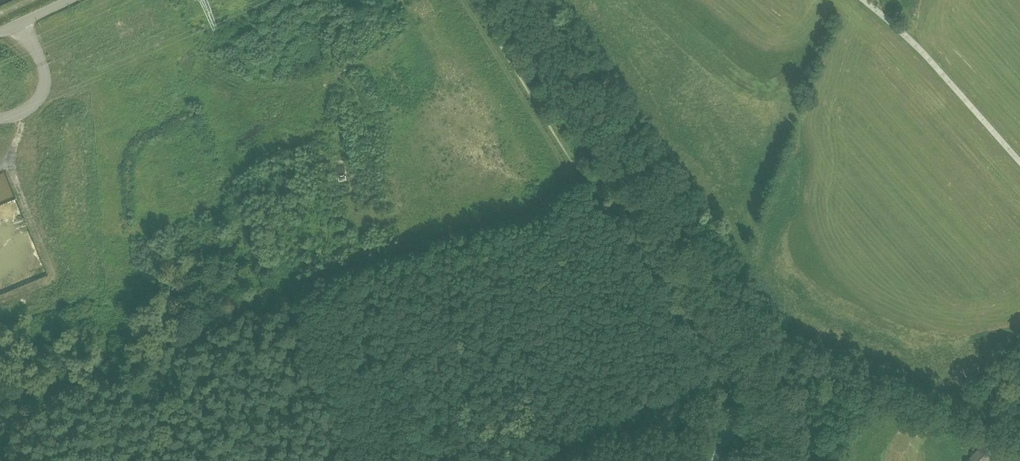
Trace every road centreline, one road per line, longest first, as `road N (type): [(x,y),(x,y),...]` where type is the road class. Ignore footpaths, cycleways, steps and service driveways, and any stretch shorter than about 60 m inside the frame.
road 1 (track): [(864,0),(1019,161)]
road 2 (track): [(470,0),(565,156)]

